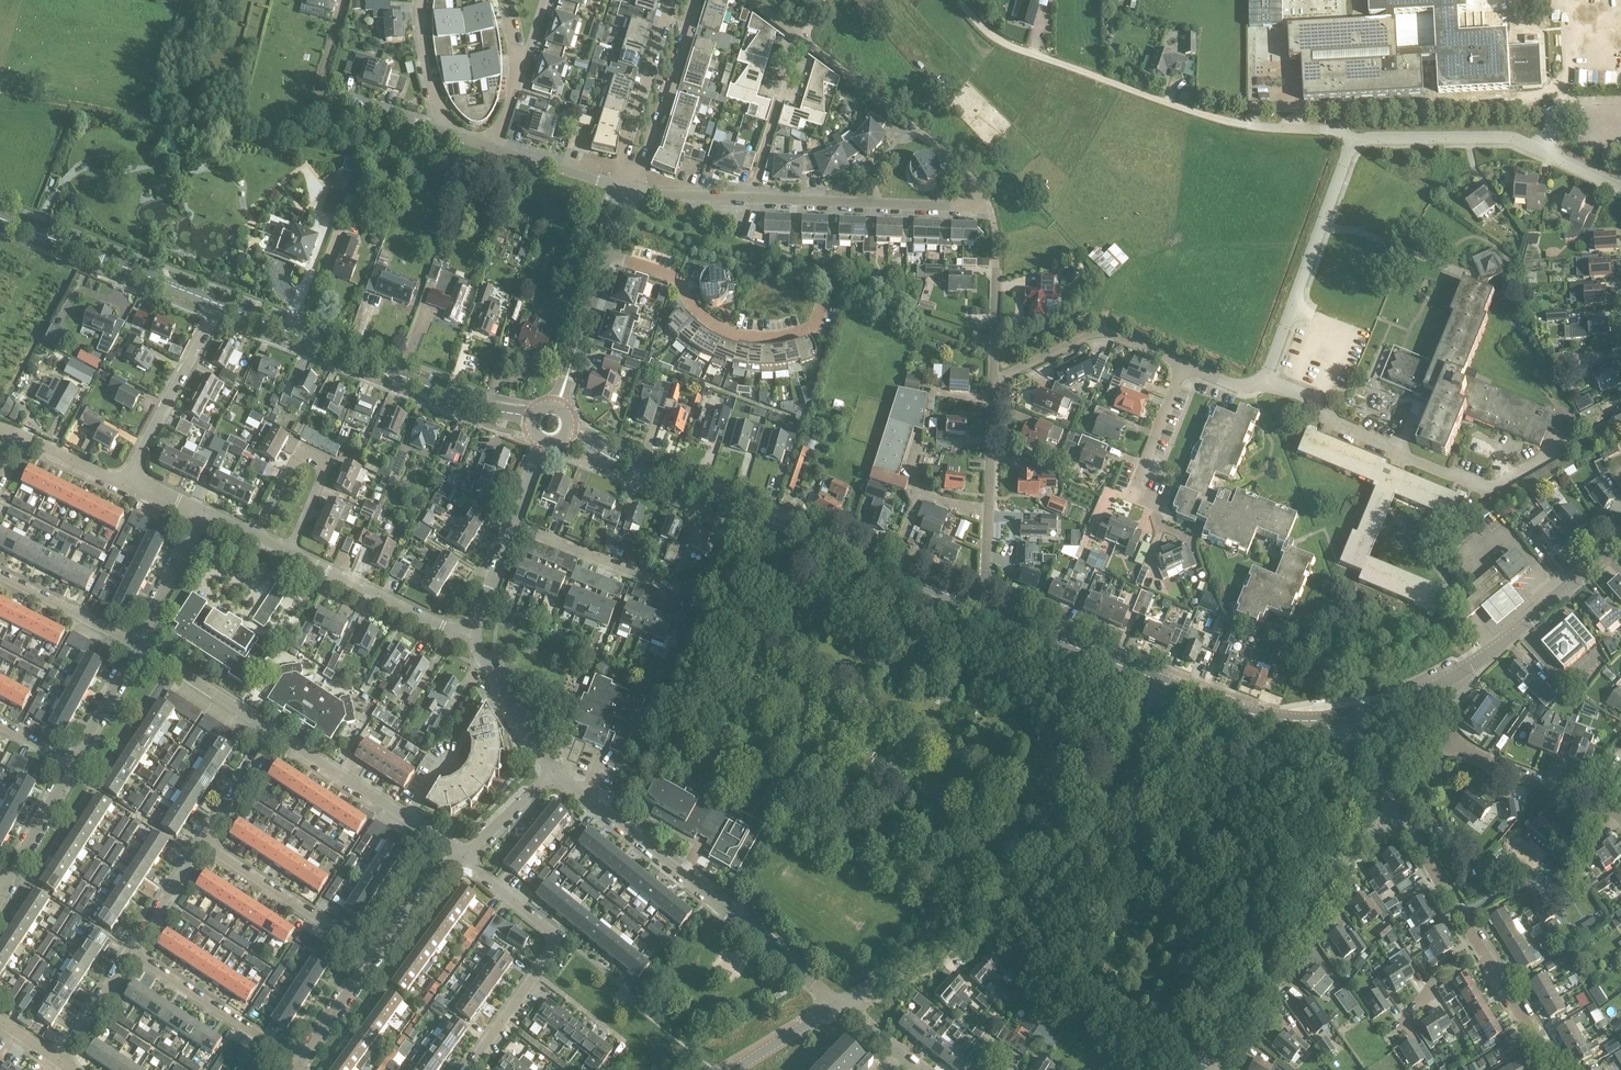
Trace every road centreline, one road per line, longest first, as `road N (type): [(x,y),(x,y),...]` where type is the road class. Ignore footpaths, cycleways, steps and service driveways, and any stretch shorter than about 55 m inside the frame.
road 1 (residential): [(837,1006),(1019,908),(1074,863),(1101,824),(1164,683)]
road 2 (tertiary): [(986,611),(570,437)]
road 3 (residential): [(837,1006),(554,772)]
road 4 (residential): [(1182,363),(1236,386),(1262,379),(1353,142)]
road 5 (tertiary): [(1340,718),(1461,671),(1620,542)]
road 6 (tertiary): [(529,419),(219,304)]
road 7 (track): [(1247,126),(1002,43),(958,0)]
road 8 (residential): [(1400,818),(1363,840),(1342,866),(1212,1069)]
road 9 (residential): [(466,1069),(553,951),(555,937),(463,858)]
road 10 (residential): [(821,305),(813,327),(792,336),(745,338),(703,317),(677,278),(605,254)]
road 11 (residential): [(967,204),(977,193),(956,164),(802,38)]
road 12 (tertiary): [(219,304),(0,219)]
road 13 (residential): [(986,611),(994,381)]
road 14 (residential): [(463,858),(274,733)]
road 15 (residential): [(967,204),(749,198)]
road 16 (residential): [(288,551),(326,466),(297,453),(255,536)]
road 17 (residential): [(375,955),(202,843)]
road 18 (residential): [(994,381),(1102,333),(1182,363)]
road 19 (residential): [(636,193),(699,0)]
road 20 (residential): [(124,483),(219,304)]
road 21 (residential): [(129,953),(300,1060)]
road 22 (residential): [(472,633),(288,551)]
road 23 (residential): [(669,0),(611,187)]
road 24 (residential): [(1353,142),(1512,137),(1544,152)]
road 25 (tertiary): [(1164,683),(986,611)]
road 26 (residential): [(512,524),(683,591)]
road 27 (tertiary): [(1340,718),(1261,715),(1164,683)]
road 28 (residential): [(749,198),(802,38)]
road 29 (residential): [(1594,801),(1439,738)]
road 30 (residential): [(274,733),(138,645)]
road 31 (residential): [(554,772),(472,633)]
road 32 (residential): [(558,404),(605,254)]
road 33 (residential): [(138,645),(0,574)]
road 34 (residential): [(1481,948),(1400,818)]
road 35 (residential): [(138,645),(203,511)]
road 36 (residential): [(1151,498),(1139,486),(1140,474),(1182,363)]
road 37 (residential): [(420,0),(419,38),(434,101),(457,135)]
road 38 (residential): [(1553,1069),(1481,948)]
road 39 (residential): [(5,889),(72,766)]
road 40 (residential): [(72,766),(138,645)]
road 41 (residential): [(202,843),(129,953)]
road 42 (residential): [(274,733),(202,843)]
road 43 (residential): [(375,955),(463,858)]
road 44 (residential): [(129,953),(57,1061)]
road 45 (residential): [(300,1060),(375,955)]
road 46 (residential): [(1392,1033),(1427,998),(1430,982),(1481,948)]
road 47 (residential): [(463,858),(554,772)]
road 48 (residential): [(611,187),(495,147)]

